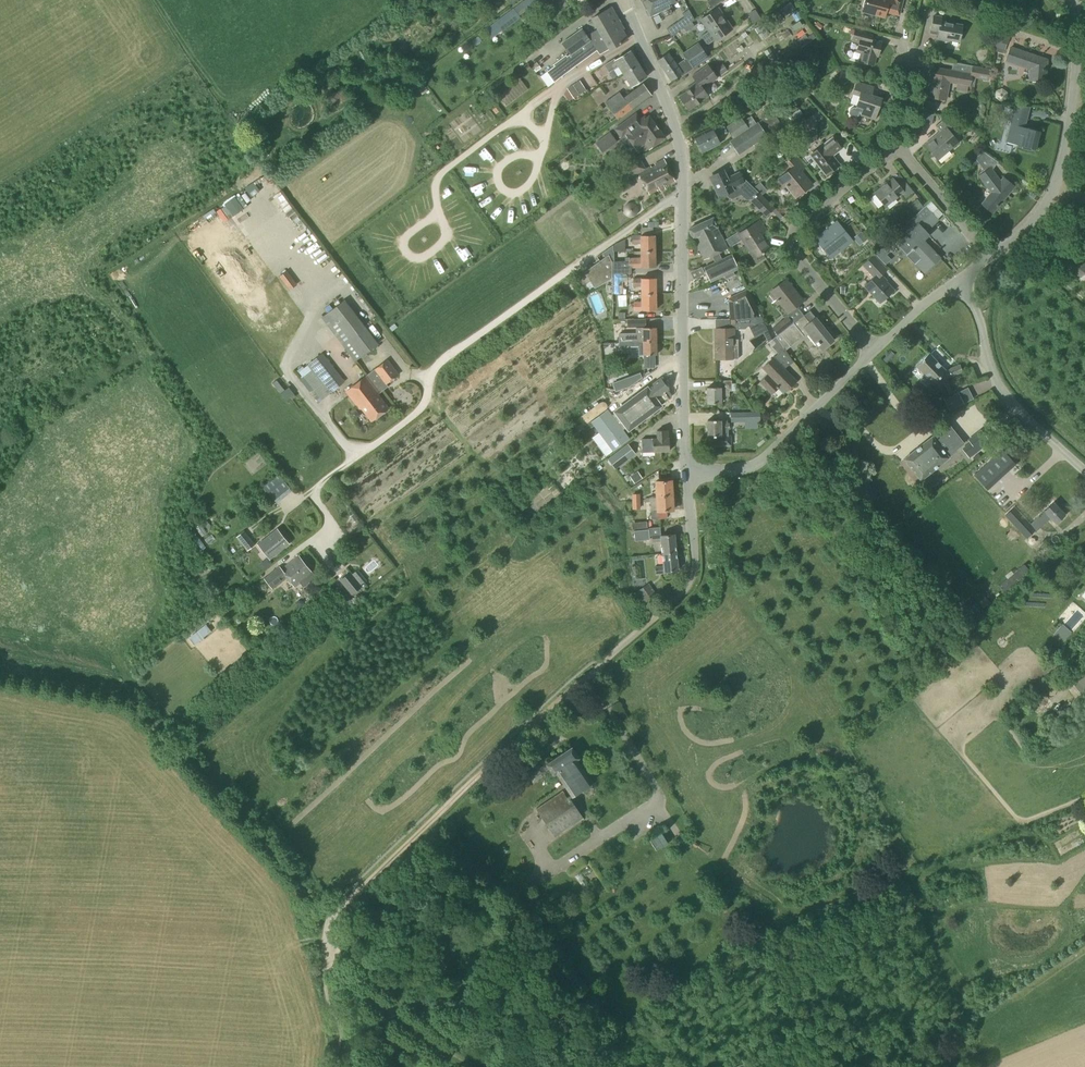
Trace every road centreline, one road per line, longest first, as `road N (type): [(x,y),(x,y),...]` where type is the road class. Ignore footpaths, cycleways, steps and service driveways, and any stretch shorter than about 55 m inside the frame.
road 1 (residential): [(689,475),(680,143),(623,0)]
road 2 (track): [(335,918),(589,668)]
road 3 (residential): [(991,259),(1041,215),(1062,167),(1077,0)]
road 4 (residential): [(872,352),(793,251),(793,237),(898,147)]
road 5 (residential): [(589,668),(694,581),(689,475)]
road 6 (residential): [(689,475),(762,462),(872,352)]
road 7 (track): [(475,1066),(338,978),(335,918)]
road 8 (unclassified): [(1084,471),(1002,394),(976,314)]
road 9 (residential): [(898,147),(991,259)]

